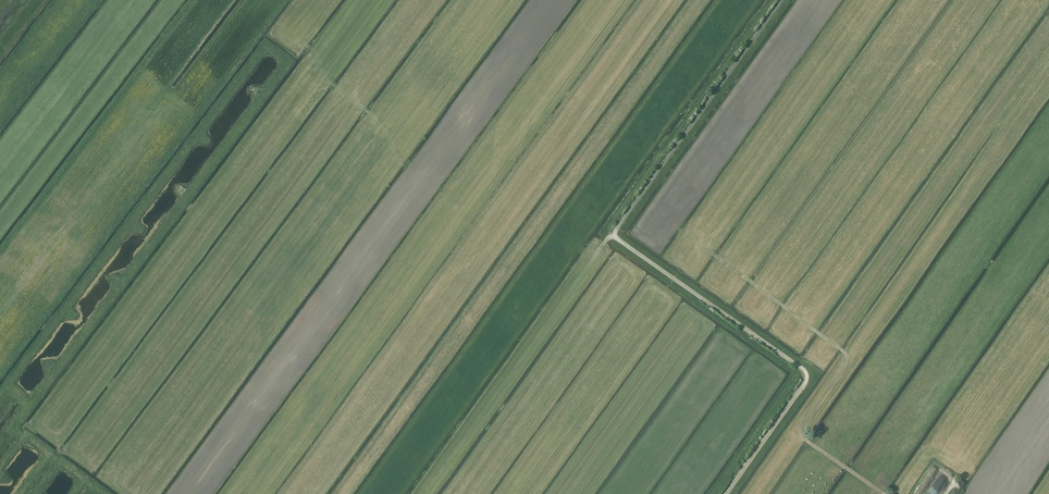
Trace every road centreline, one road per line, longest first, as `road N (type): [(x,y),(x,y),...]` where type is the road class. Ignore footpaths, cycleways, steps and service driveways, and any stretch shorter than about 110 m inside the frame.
road 1 (track): [(885,493),(800,433),(846,364),(843,350),(672,225)]

